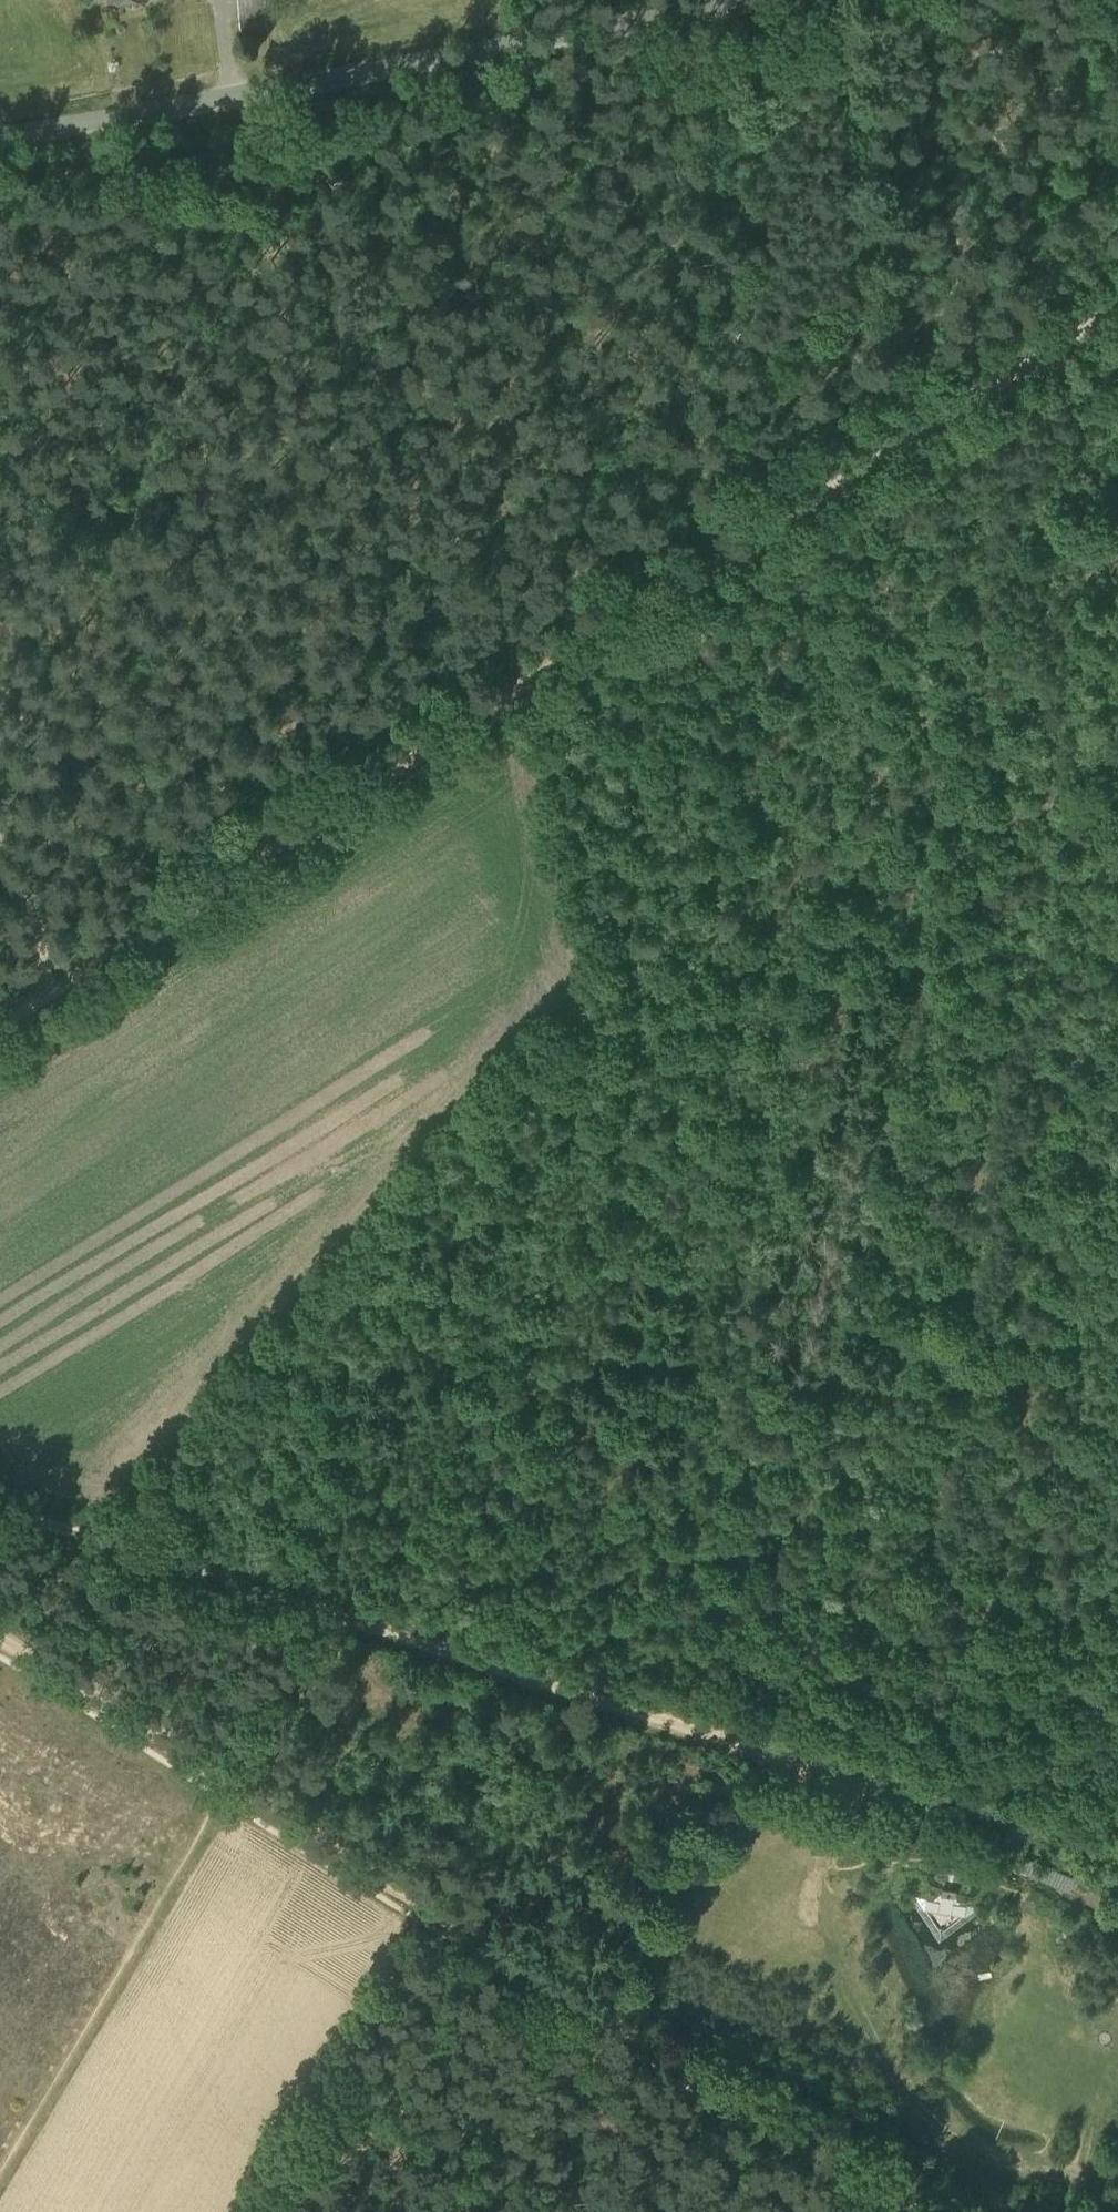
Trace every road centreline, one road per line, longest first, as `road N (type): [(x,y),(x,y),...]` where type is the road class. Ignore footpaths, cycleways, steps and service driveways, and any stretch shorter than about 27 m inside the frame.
road 1 (track): [(1117,301),(0,1019)]
road 2 (track): [(919,2211),(230,1788),(0,1633)]
road 3 (unclassified): [(0,140),(793,0)]

